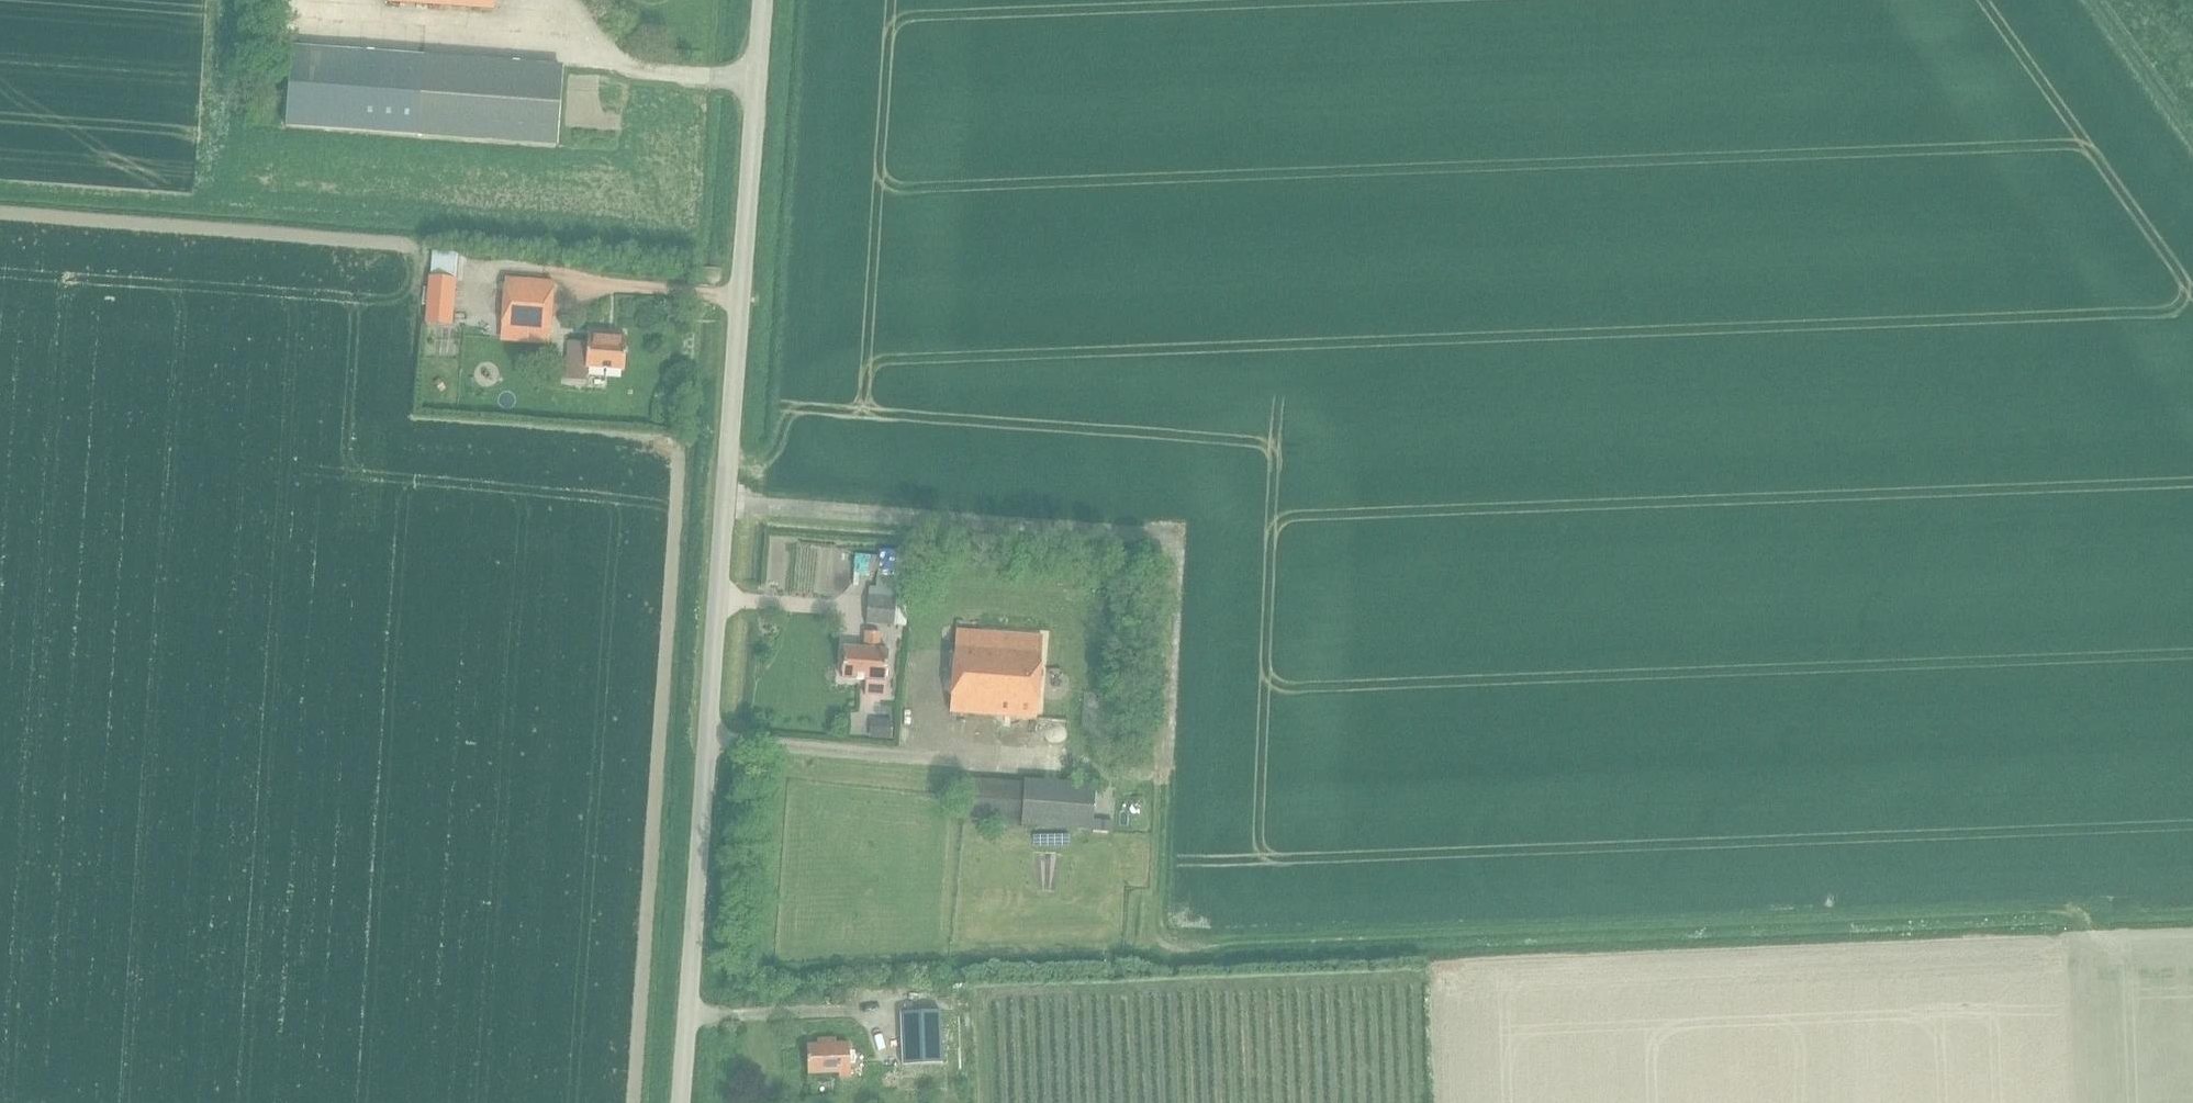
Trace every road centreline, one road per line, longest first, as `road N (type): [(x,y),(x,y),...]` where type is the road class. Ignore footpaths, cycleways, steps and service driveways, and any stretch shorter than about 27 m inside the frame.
road 1 (unclassified): [(679,1102),(761,0)]

